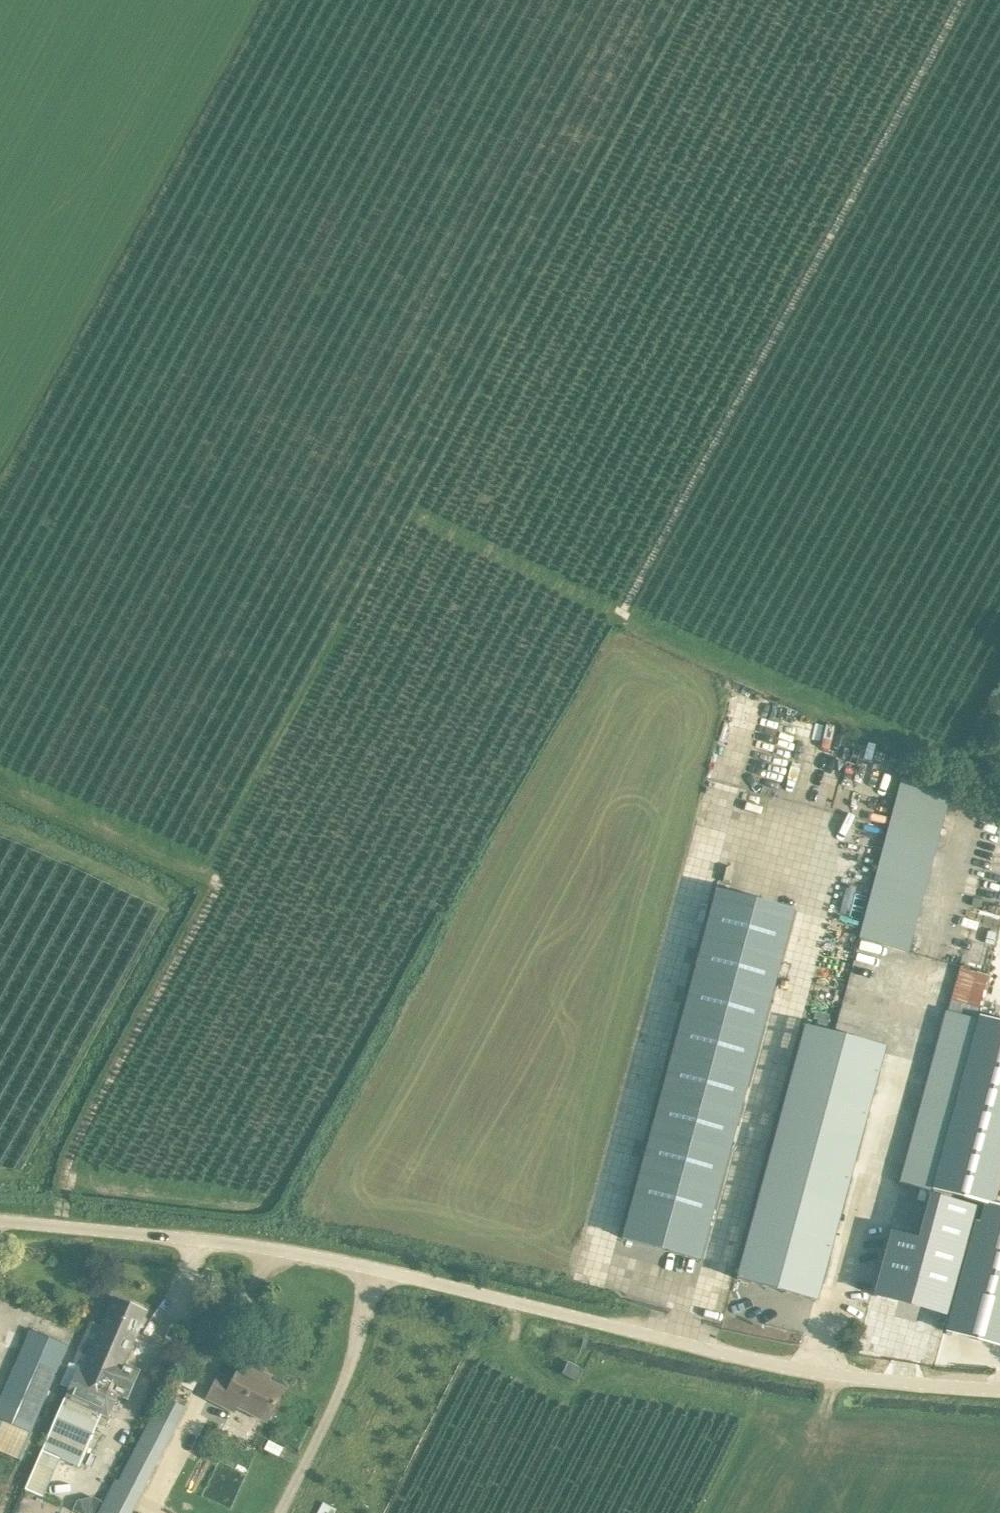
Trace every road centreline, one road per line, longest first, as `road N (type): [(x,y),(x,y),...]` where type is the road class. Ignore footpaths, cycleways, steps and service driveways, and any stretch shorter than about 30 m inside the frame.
road 1 (unclassified): [(999,1390),(813,1369),(287,1251),(0,1221)]

